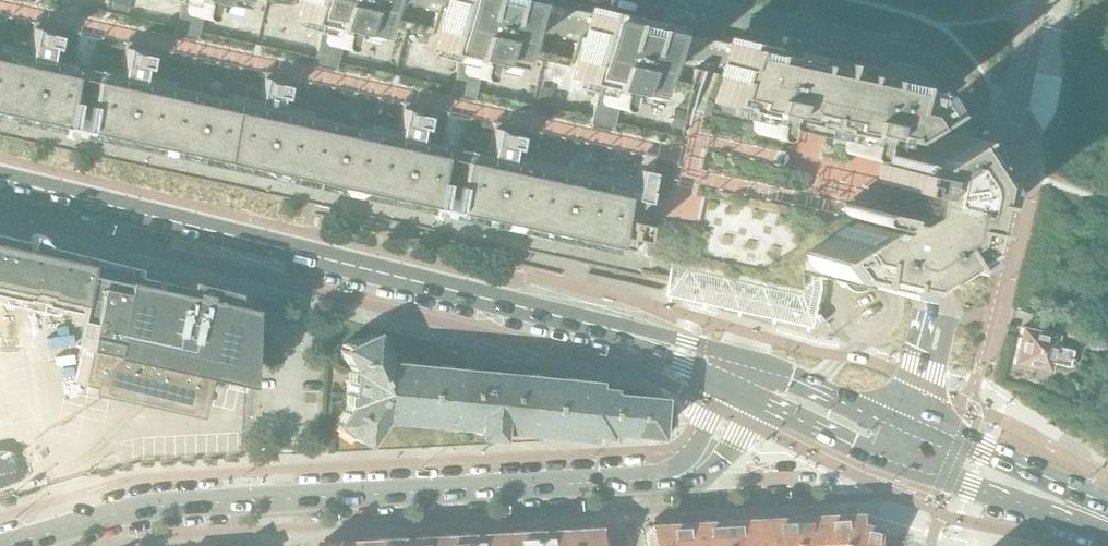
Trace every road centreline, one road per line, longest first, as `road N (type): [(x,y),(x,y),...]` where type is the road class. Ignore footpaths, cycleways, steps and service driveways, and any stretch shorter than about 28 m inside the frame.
road 1 (secondary): [(631,335),(0,180)]
road 2 (residential): [(665,0),(937,67),(987,134),(996,191)]
road 3 (tertiary): [(275,500),(619,483)]
road 4 (tertiary): [(25,545),(133,512),(275,500)]
road 5 (secondary): [(885,457),(1039,511),(1092,513)]
road 6 (residential): [(916,380),(939,311),(936,291),(953,285),(972,259),(996,191)]
road 7 (secondary): [(1092,513),(1065,489),(1001,458),(899,426)]
road 8 (secondary): [(760,401),(885,457)]
road 9 (secondary): [(899,426),(775,372)]
road 10 (unclassified): [(1023,152),(1045,98),(1056,32)]

